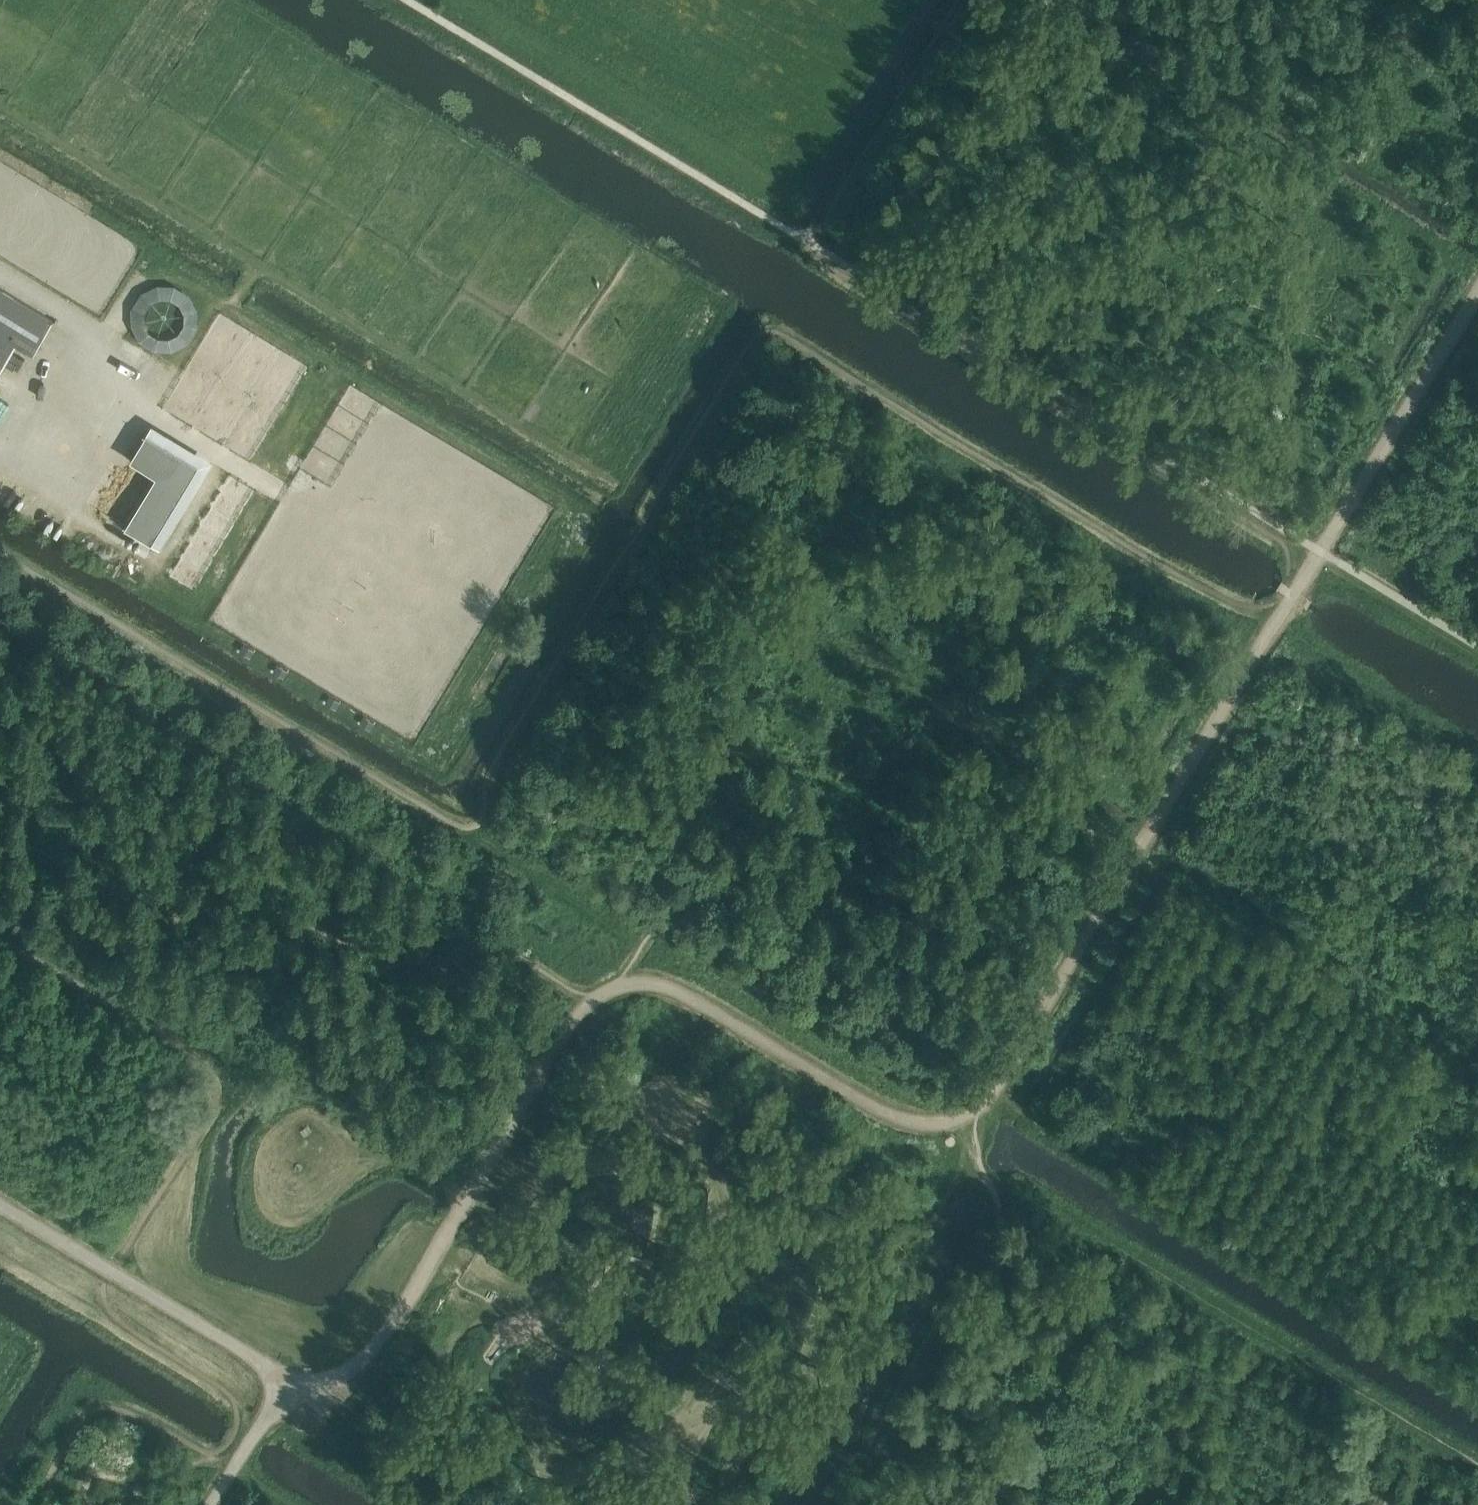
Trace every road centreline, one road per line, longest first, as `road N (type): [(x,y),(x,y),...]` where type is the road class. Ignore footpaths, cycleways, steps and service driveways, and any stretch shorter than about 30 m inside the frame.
road 1 (track): [(0,1205),(313,1396)]

